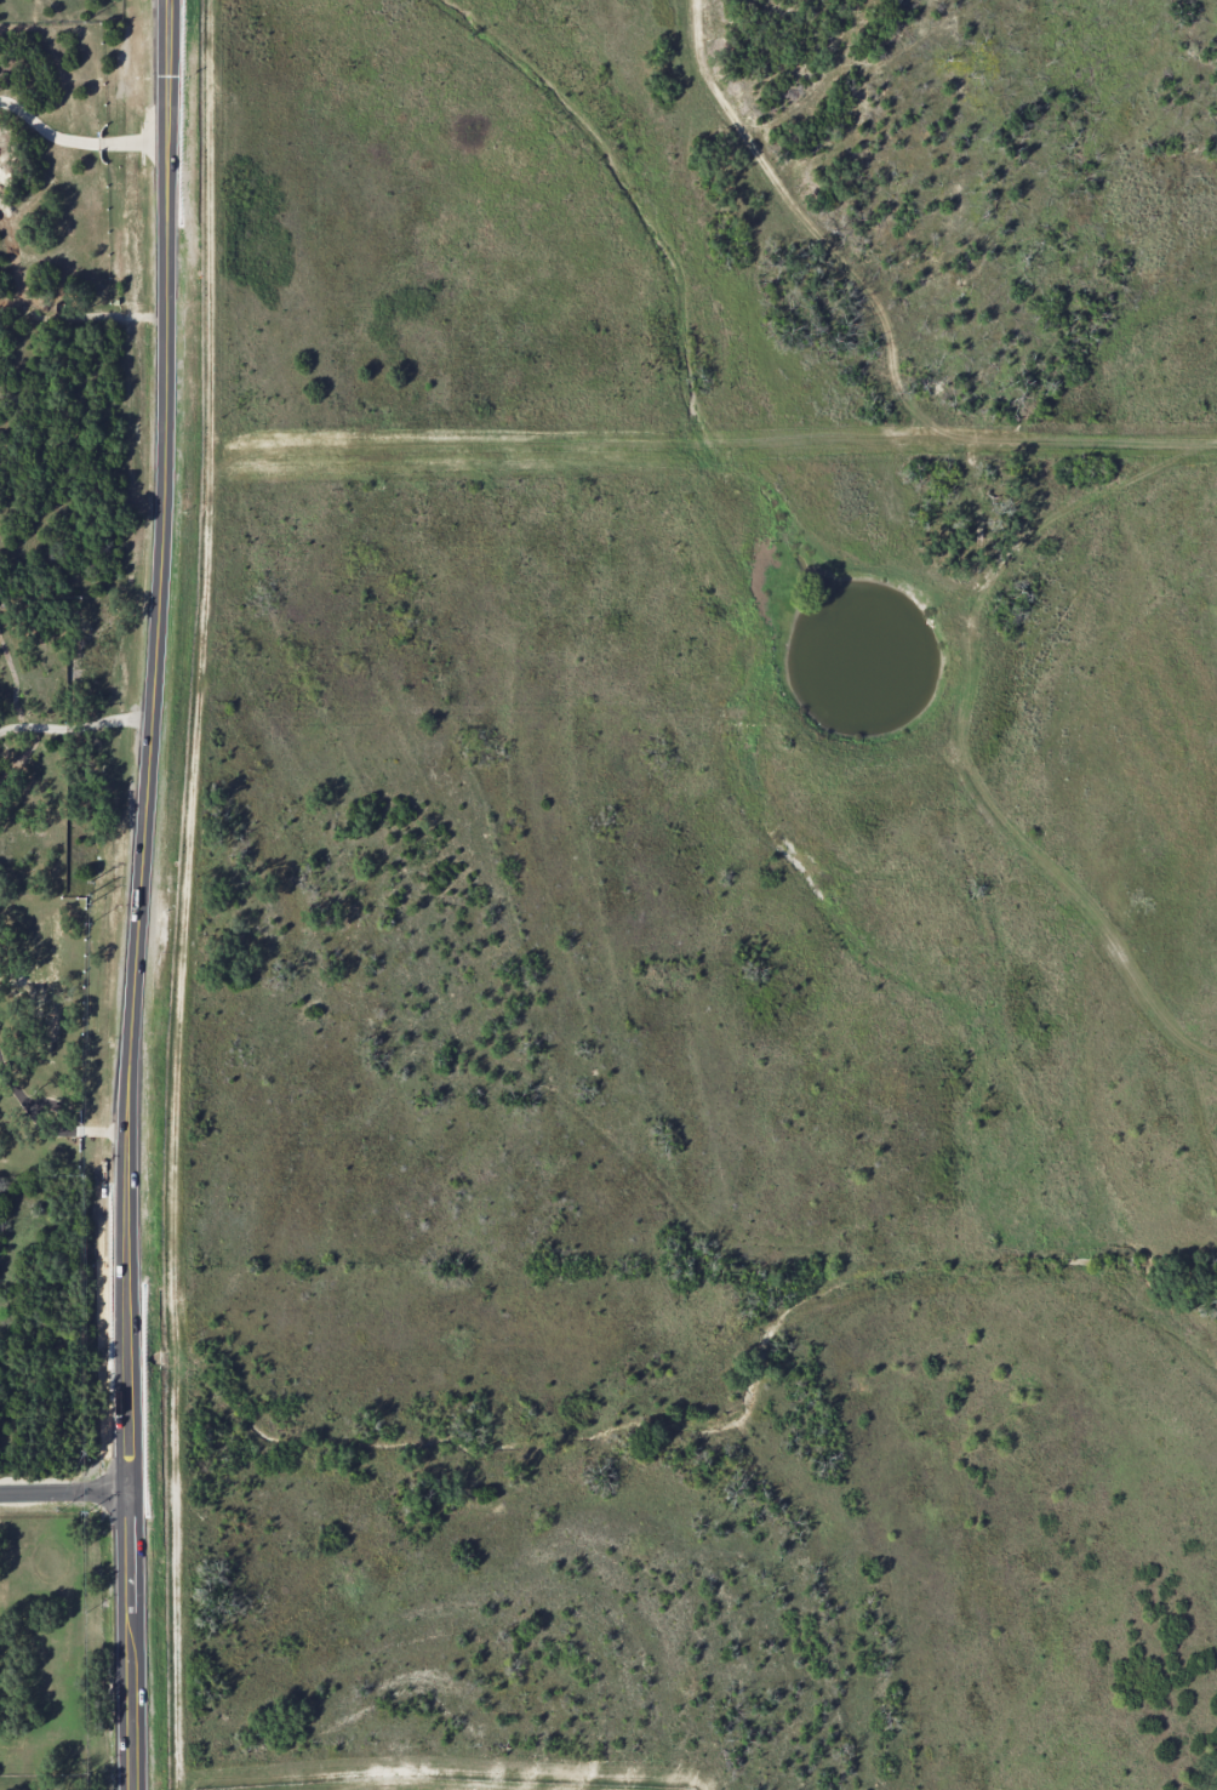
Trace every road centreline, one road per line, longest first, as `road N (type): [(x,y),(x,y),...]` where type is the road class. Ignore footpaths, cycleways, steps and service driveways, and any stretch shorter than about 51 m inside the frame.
road 1 (secondary): [(132,1789),(126,1184),(164,536),(169,0)]
road 2 (residential): [(128,1492),(0,1493)]

